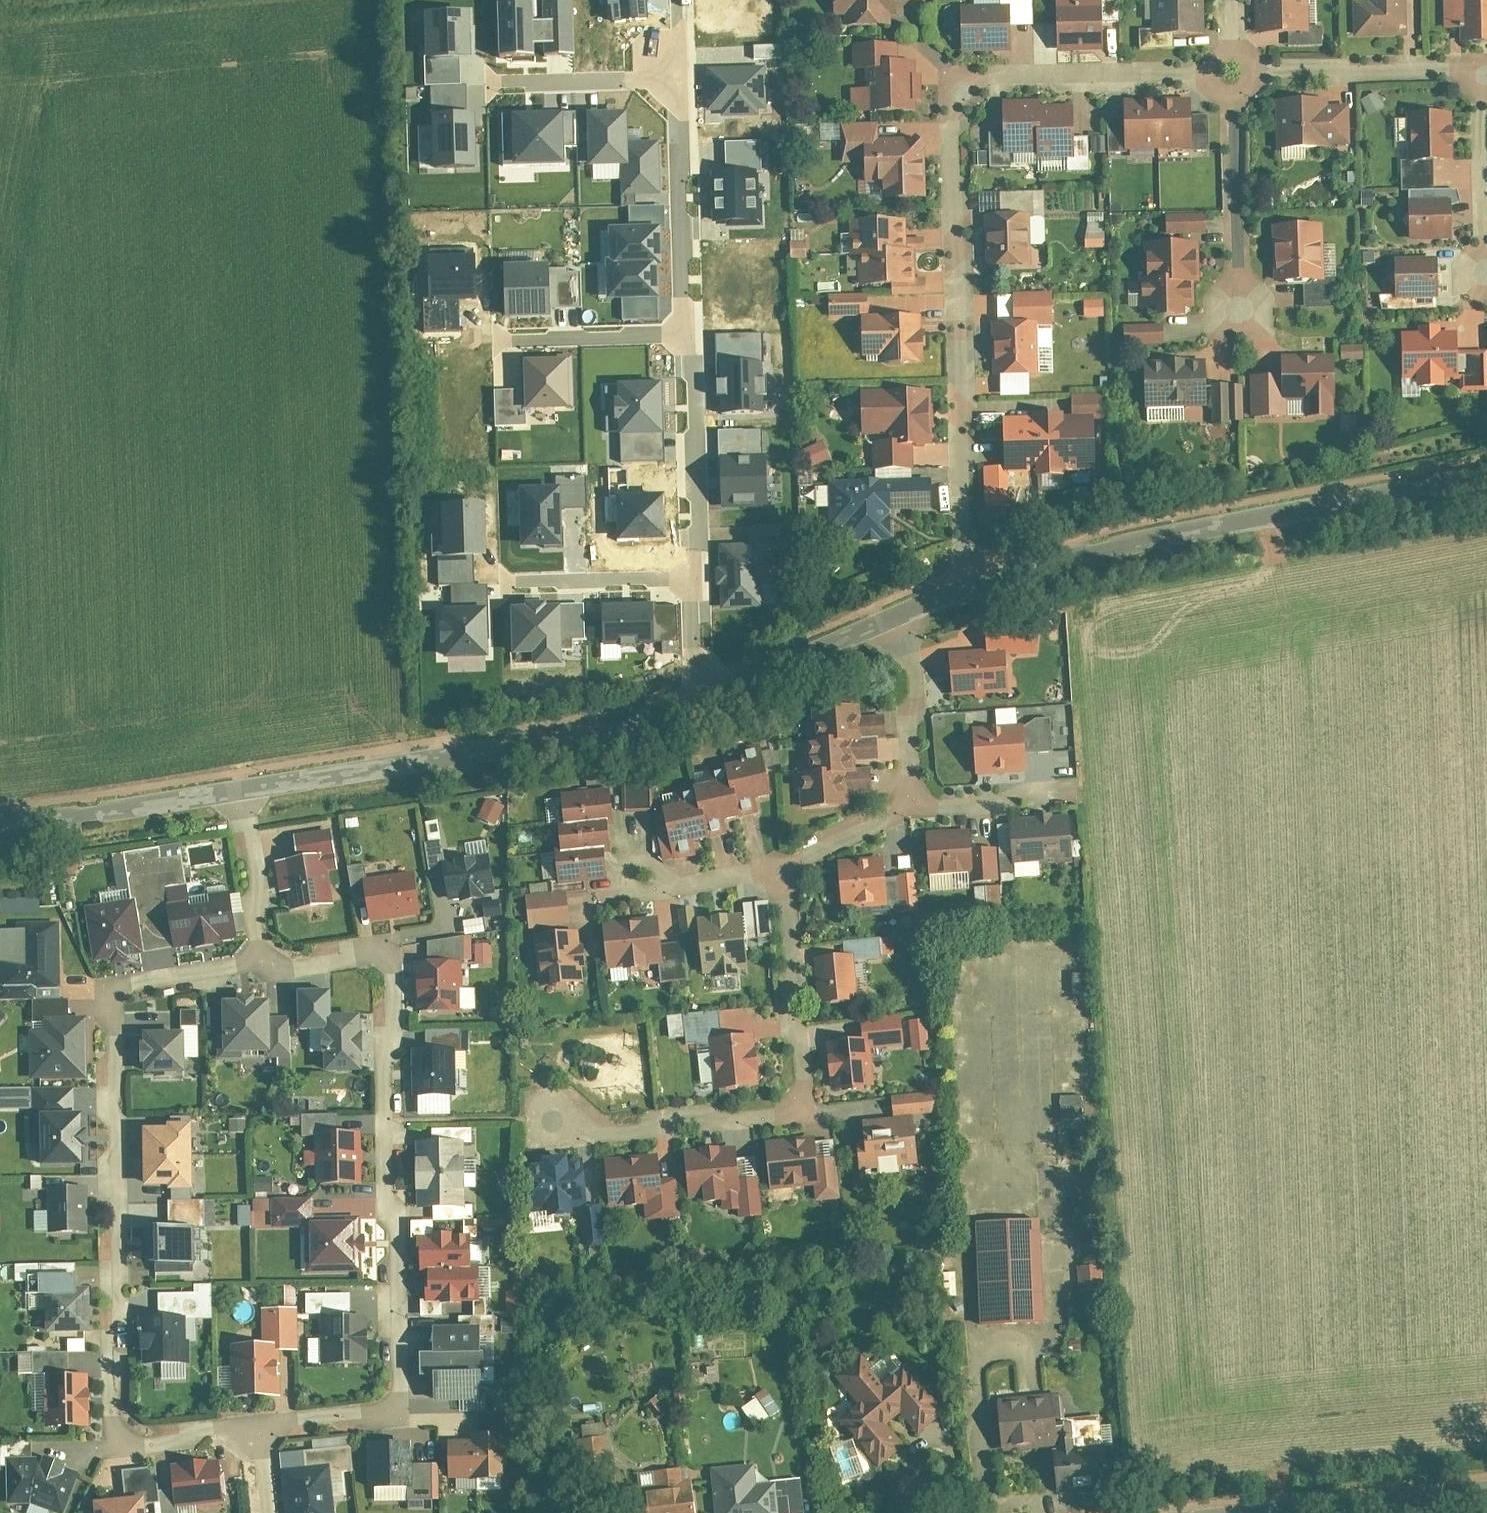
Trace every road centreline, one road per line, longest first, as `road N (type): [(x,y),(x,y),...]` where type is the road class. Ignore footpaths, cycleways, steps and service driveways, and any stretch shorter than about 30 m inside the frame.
road 1 (residential): [(1233,80),(985,86),(953,113),(970,587)]
road 2 (residential): [(273,971),(130,990),(112,1005),(125,1416),(154,1446),(271,1434)]
road 3 (residential): [(271,1434),(400,1420),(412,1401),(393,970),(370,960),(273,971)]
road 4 (residential): [(1486,484),(970,587)]
road 5 (residential): [(785,871),(807,1089),(799,1113),(599,1135),(562,1126)]
road 6 (residential): [(714,703),(649,729),(259,787)]
road 7 (residential): [(259,787),(0,827)]
road 8 (residential): [(694,333),(695,587)]
road 9 (residential): [(688,82),(694,333)]
road 10 (residential): [(1479,79),(1233,80)]
road 11 (residential): [(1233,80),(1236,312)]
road 12 (residential): [(694,333),(490,340)]
road 13 (residential): [(1480,283),(1479,79)]
road 14 (residential): [(898,618),(714,703)]
road 15 (residential): [(695,587),(494,589)]
road 16 (residential): [(493,87),(688,82)]
road 17 (residential): [(898,618),(917,808)]
road 18 (residential): [(259,787),(273,971)]
road 19 (residential): [(1078,791),(917,808)]
road 20 (residential): [(1333,1512),(1486,1497)]
road 21 (residential): [(917,808),(785,871)]
road 22 (residential): [(785,871),(711,885),(645,876)]

